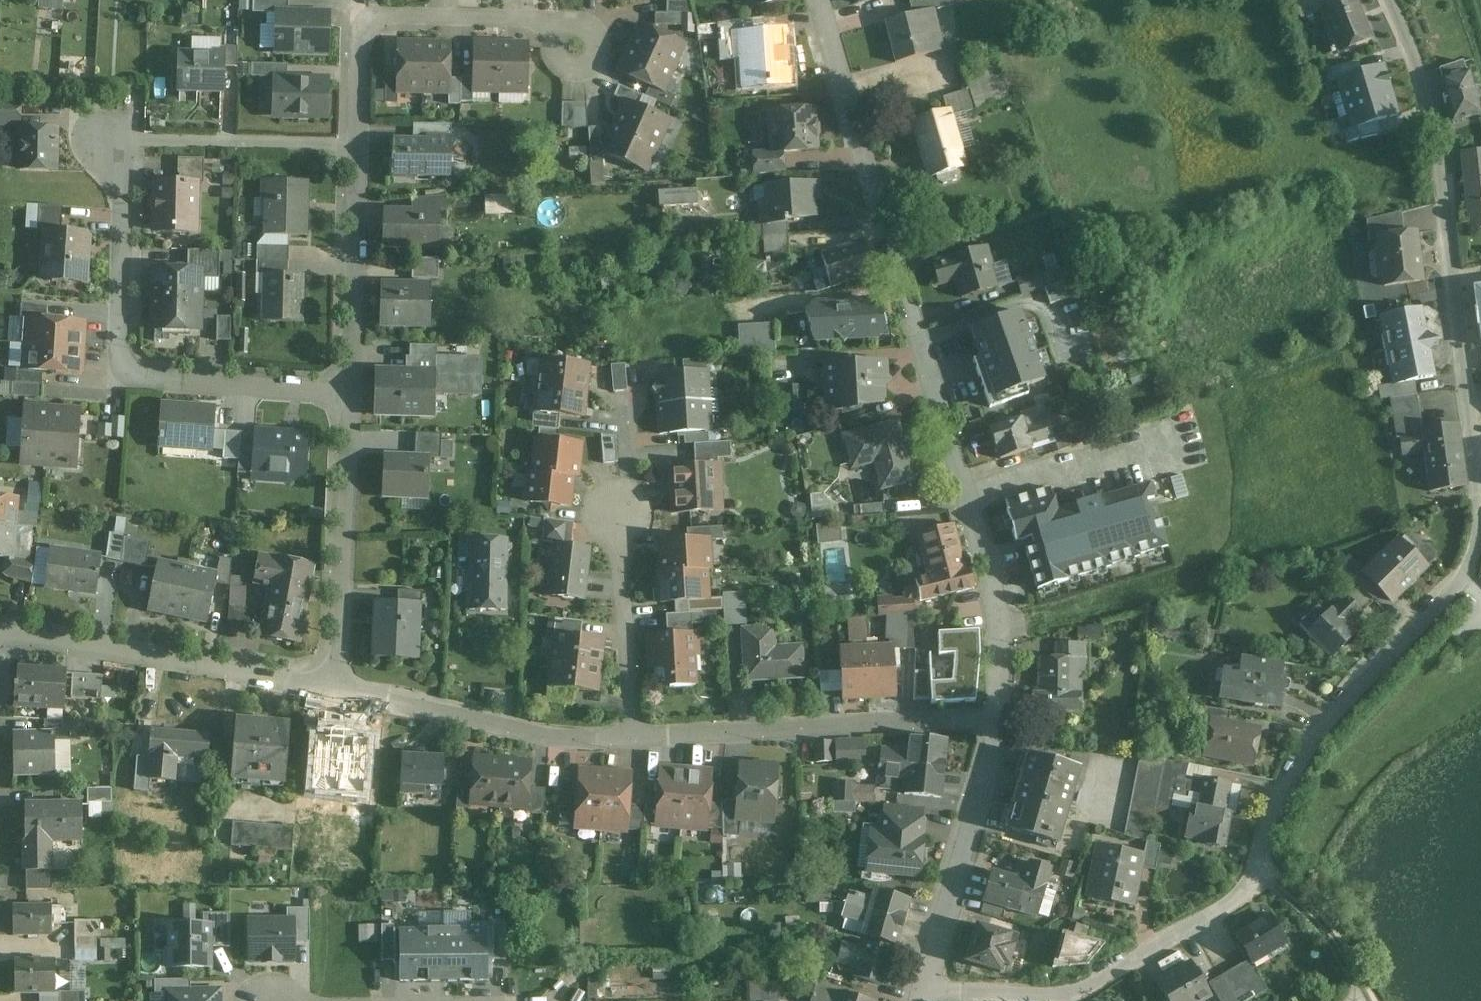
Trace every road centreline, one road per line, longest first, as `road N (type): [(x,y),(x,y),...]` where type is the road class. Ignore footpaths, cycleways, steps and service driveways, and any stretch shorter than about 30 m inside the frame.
road 1 (residential): [(924,992),(1085,990),(1221,910),(1255,875),(1304,747),(1470,568),(1480,507),(1455,291),(1421,82),(1390,0)]
road 2 (residential): [(996,718),(981,538),(821,0)]
road 3 (residential): [(109,139),(117,339),(132,363),(346,384)]
road 4 (residential): [(346,384),(359,18)]
road 5 (residential): [(635,736),(996,718)]
road 6 (residential): [(0,628),(330,687)]
road 7 (residential): [(330,687),(635,736)]
road 8 (residential): [(330,687),(346,384)]
road 9 (residential): [(924,992),(988,785),(996,718)]
road 10 (residential): [(635,736),(613,511)]
road 11 (residential): [(575,41),(536,20),(359,18)]

